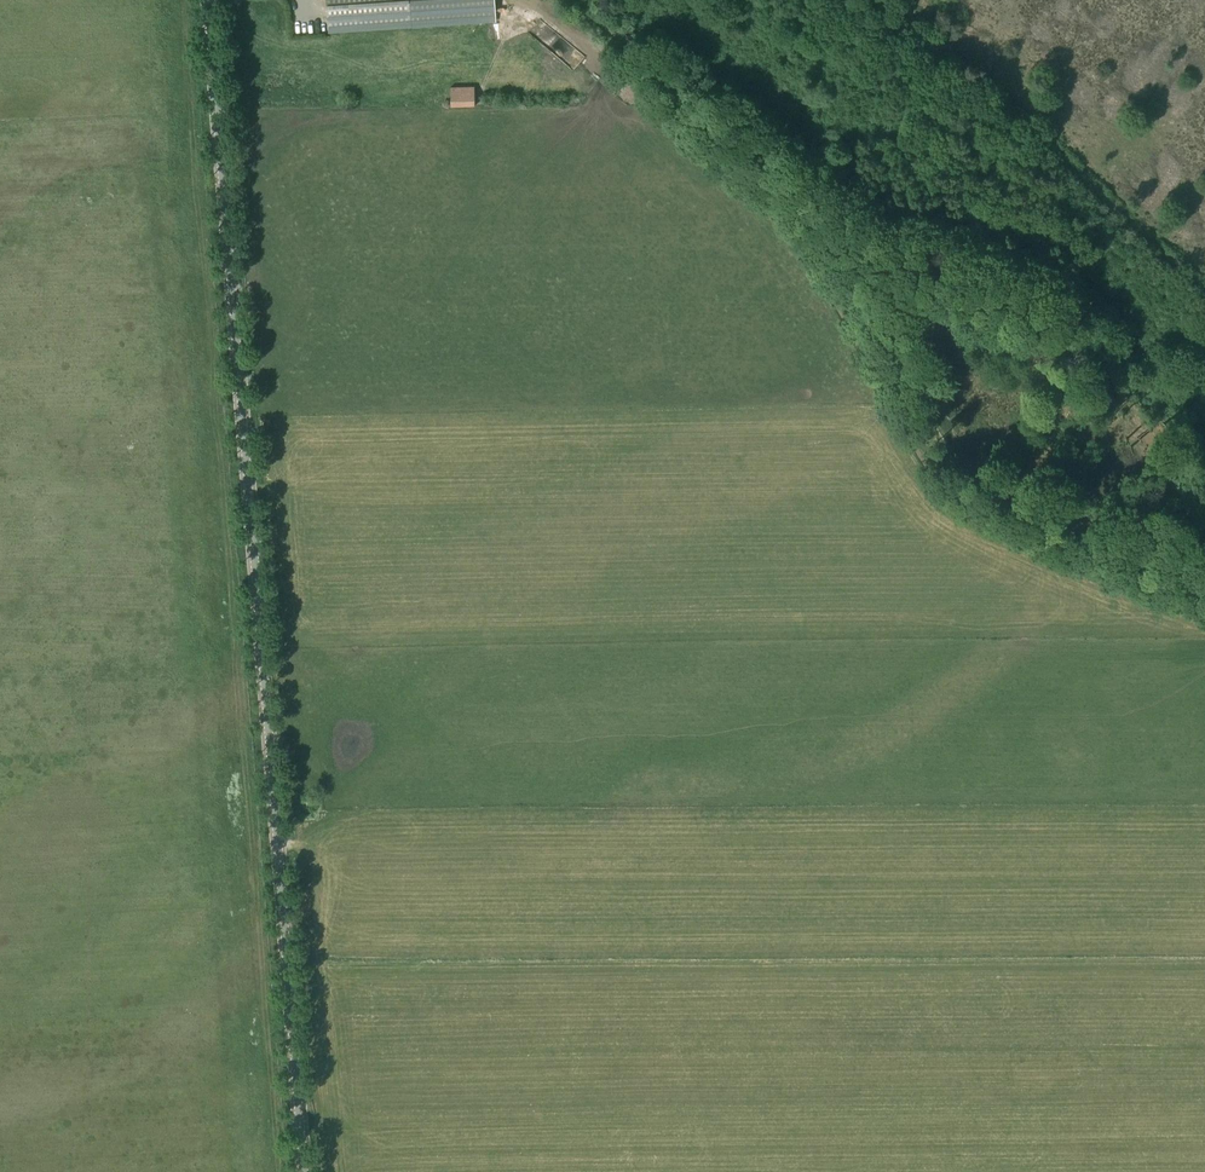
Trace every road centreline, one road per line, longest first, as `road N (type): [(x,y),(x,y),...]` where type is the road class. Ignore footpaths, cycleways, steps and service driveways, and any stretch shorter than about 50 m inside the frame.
road 1 (secondary): [(304,1171),(208,0)]
road 2 (track): [(1204,611),(1065,556),(944,494),(800,240),(531,0)]
road 3 (track): [(830,224),(926,415),(966,471),(1049,517),(1204,573)]
road 4 (track): [(830,224),(964,277),(1057,326),(1133,413),(1204,540)]

